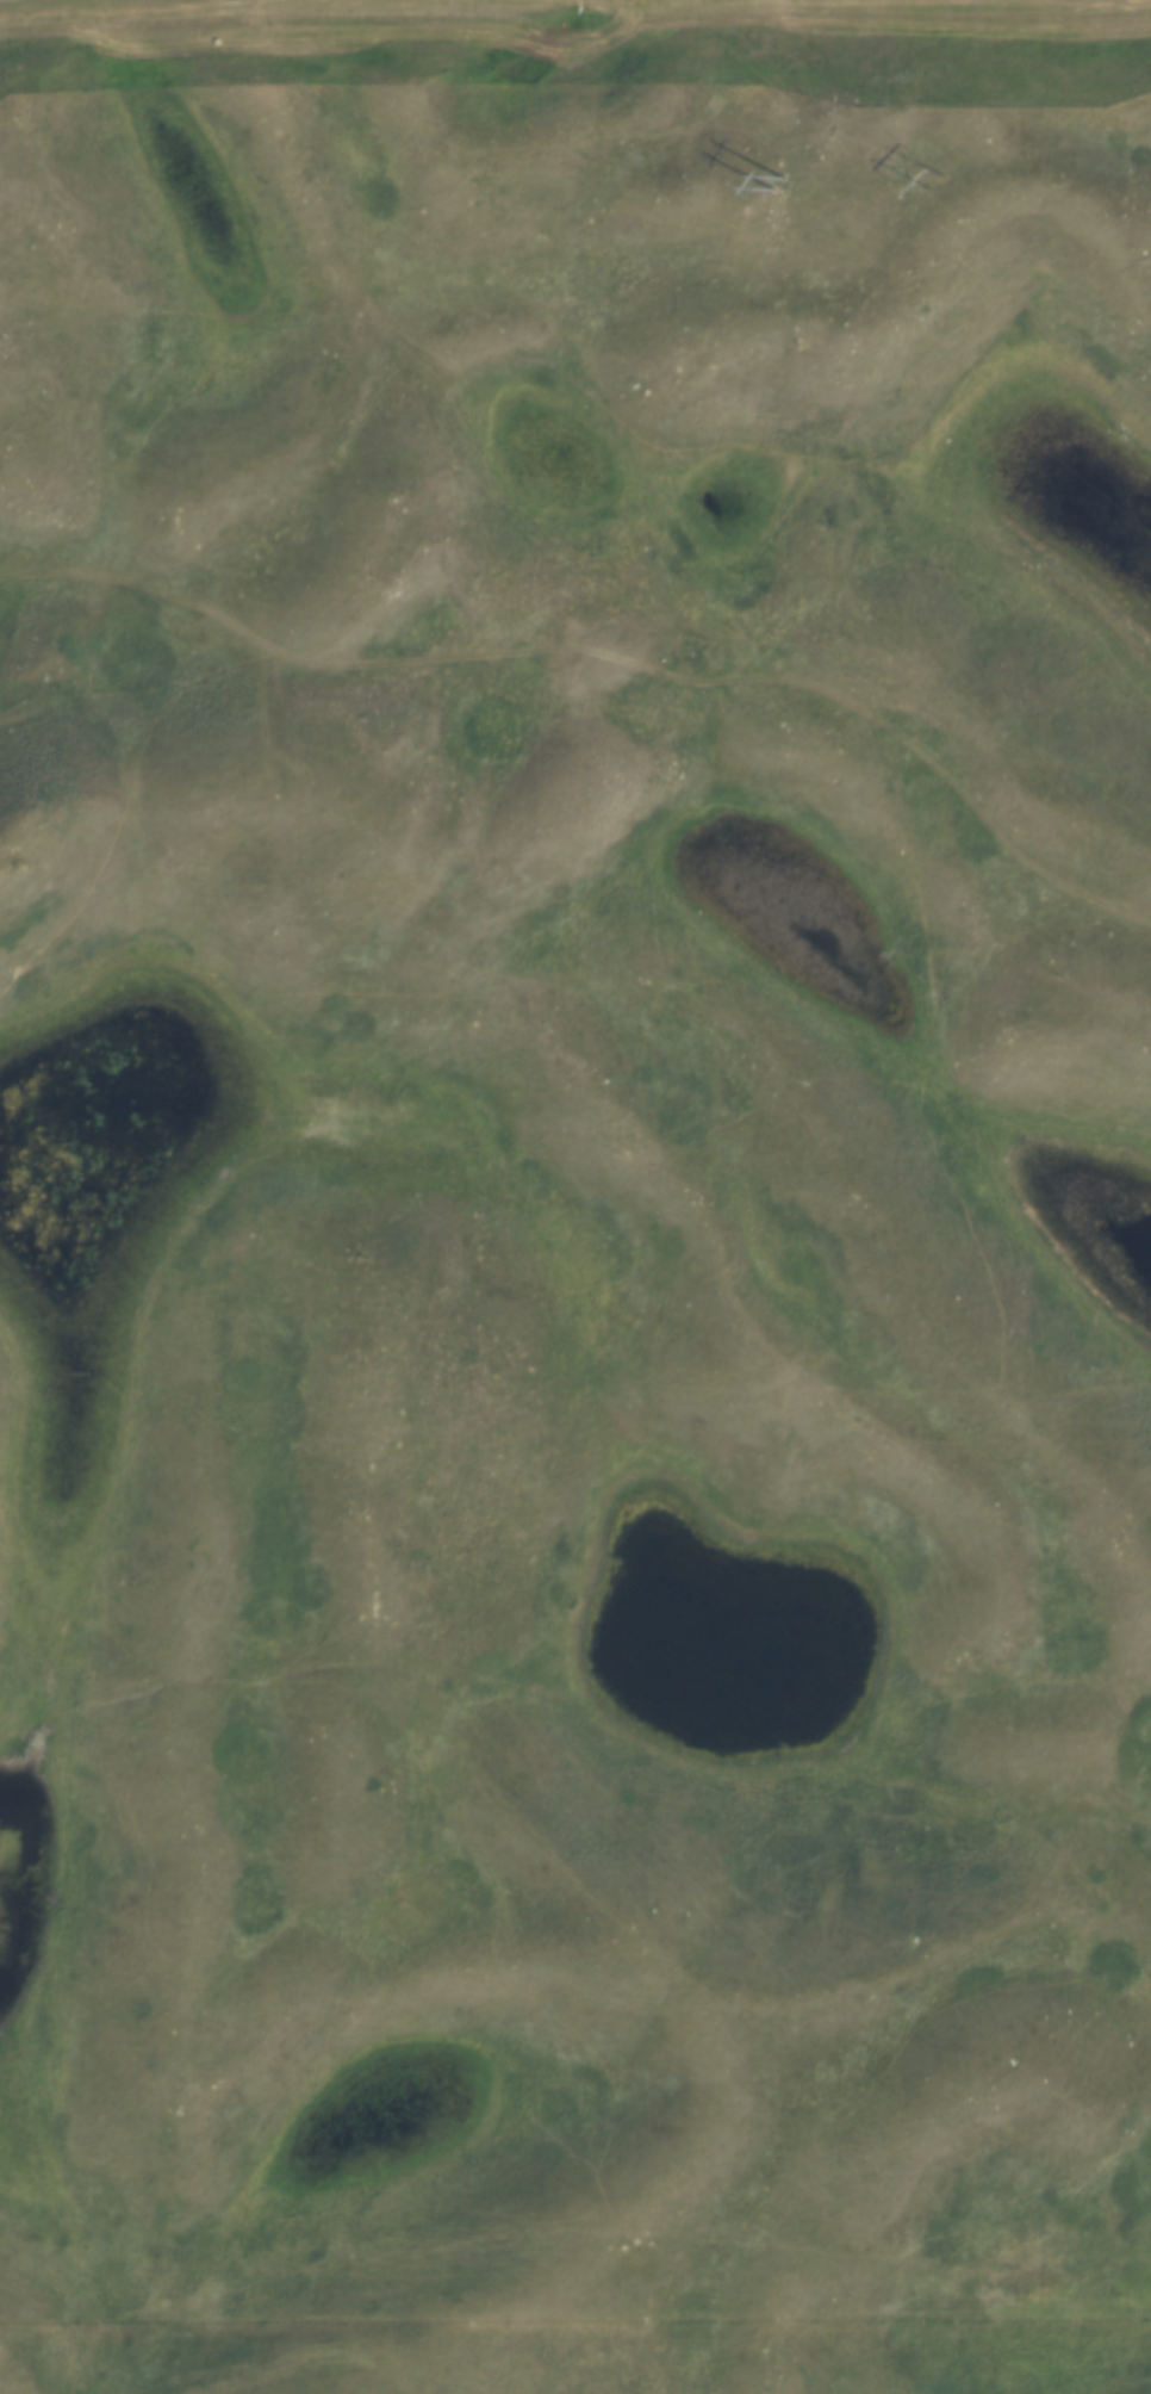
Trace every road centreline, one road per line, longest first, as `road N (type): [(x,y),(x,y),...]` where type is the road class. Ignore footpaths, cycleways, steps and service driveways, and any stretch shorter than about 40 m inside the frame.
road 1 (track): [(0,568),(56,564),(113,575),(195,604),(272,650),(310,662),(562,649),(683,676),(804,681),(895,732),(1019,858),(1074,893),(1150,923)]

